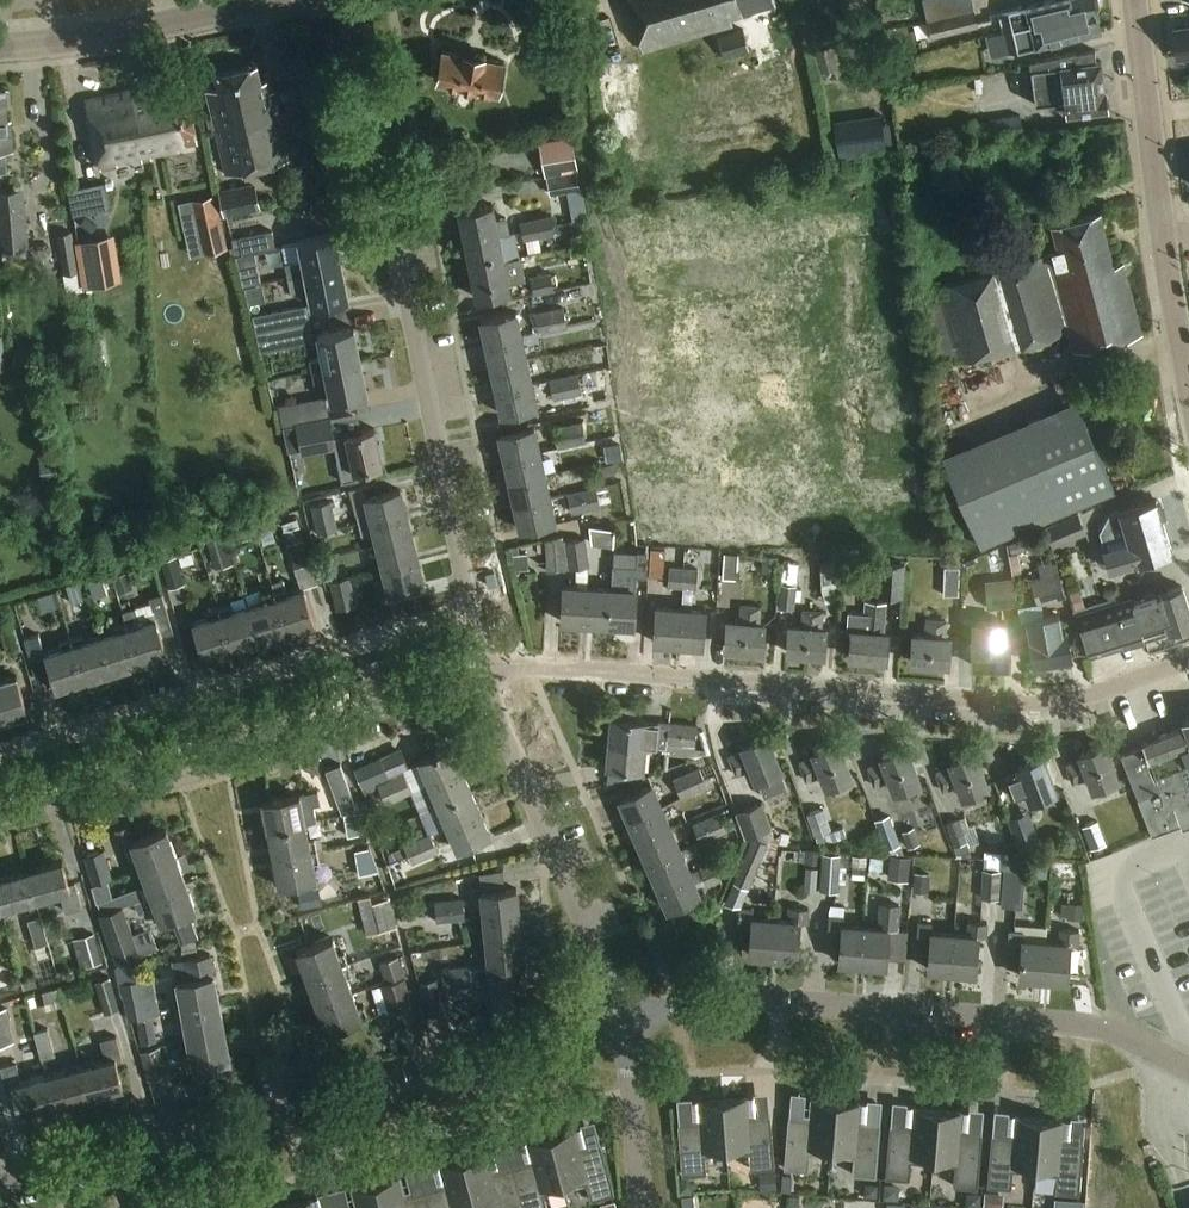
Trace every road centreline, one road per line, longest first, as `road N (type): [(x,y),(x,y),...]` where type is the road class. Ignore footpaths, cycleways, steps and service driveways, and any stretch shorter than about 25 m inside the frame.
road 1 (residential): [(487,679),(529,667),(1039,705),(1092,697),(1188,664)]
road 2 (residential): [(0,1190),(623,1024)]
road 3 (residential): [(468,608),(344,0)]
road 4 (residential): [(623,1024),(756,1002),(1077,1027),(1188,1075)]
road 5 (residential): [(0,819),(487,679)]
road 6 (residential): [(0,750),(468,608)]
road 7 (tertiary): [(1188,388),(1135,0)]
road 8 (residential): [(623,1024),(487,679)]
road 9 (tertiary): [(0,49),(168,26),(286,0)]
road 10 (residential): [(623,1024),(642,1207)]

